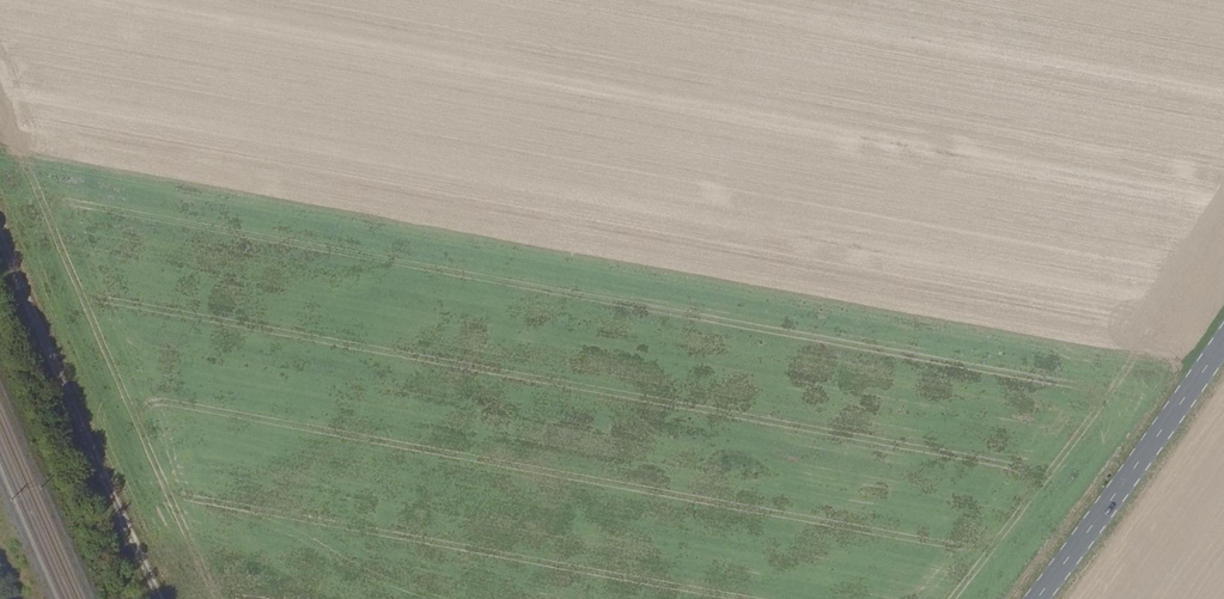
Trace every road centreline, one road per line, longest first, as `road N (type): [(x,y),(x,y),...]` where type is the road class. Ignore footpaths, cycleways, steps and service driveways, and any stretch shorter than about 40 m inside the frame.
road 1 (track): [(159,598),(0,242)]
road 2 (primary): [(1223,349),(1040,598)]

